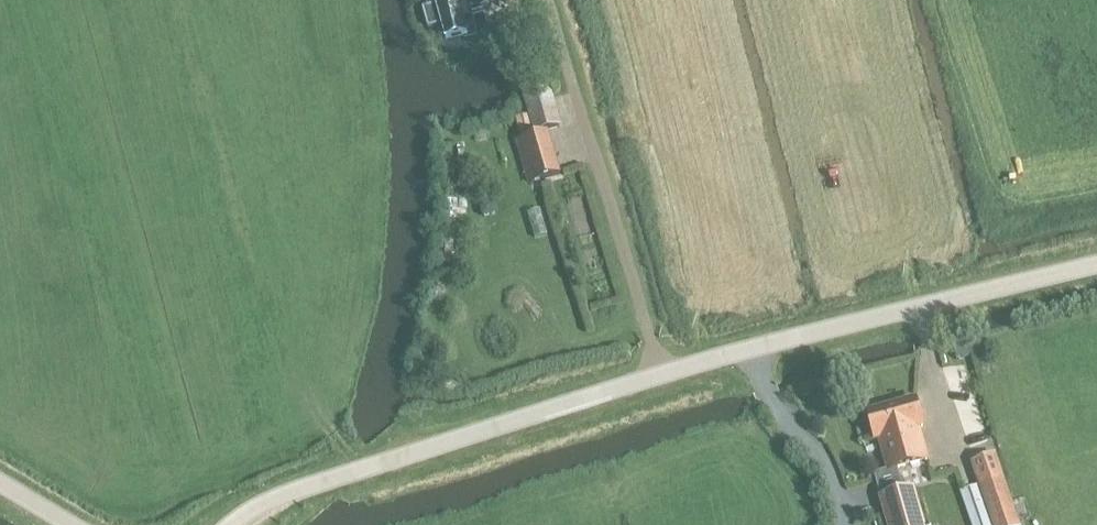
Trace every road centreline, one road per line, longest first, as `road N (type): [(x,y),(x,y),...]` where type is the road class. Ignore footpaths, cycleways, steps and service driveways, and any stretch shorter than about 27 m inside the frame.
road 1 (unclassified): [(233,524),(289,495),(665,374)]
road 2 (unclassified): [(665,374),(1096,265)]
road 3 (unclassified): [(665,374),(547,0)]

